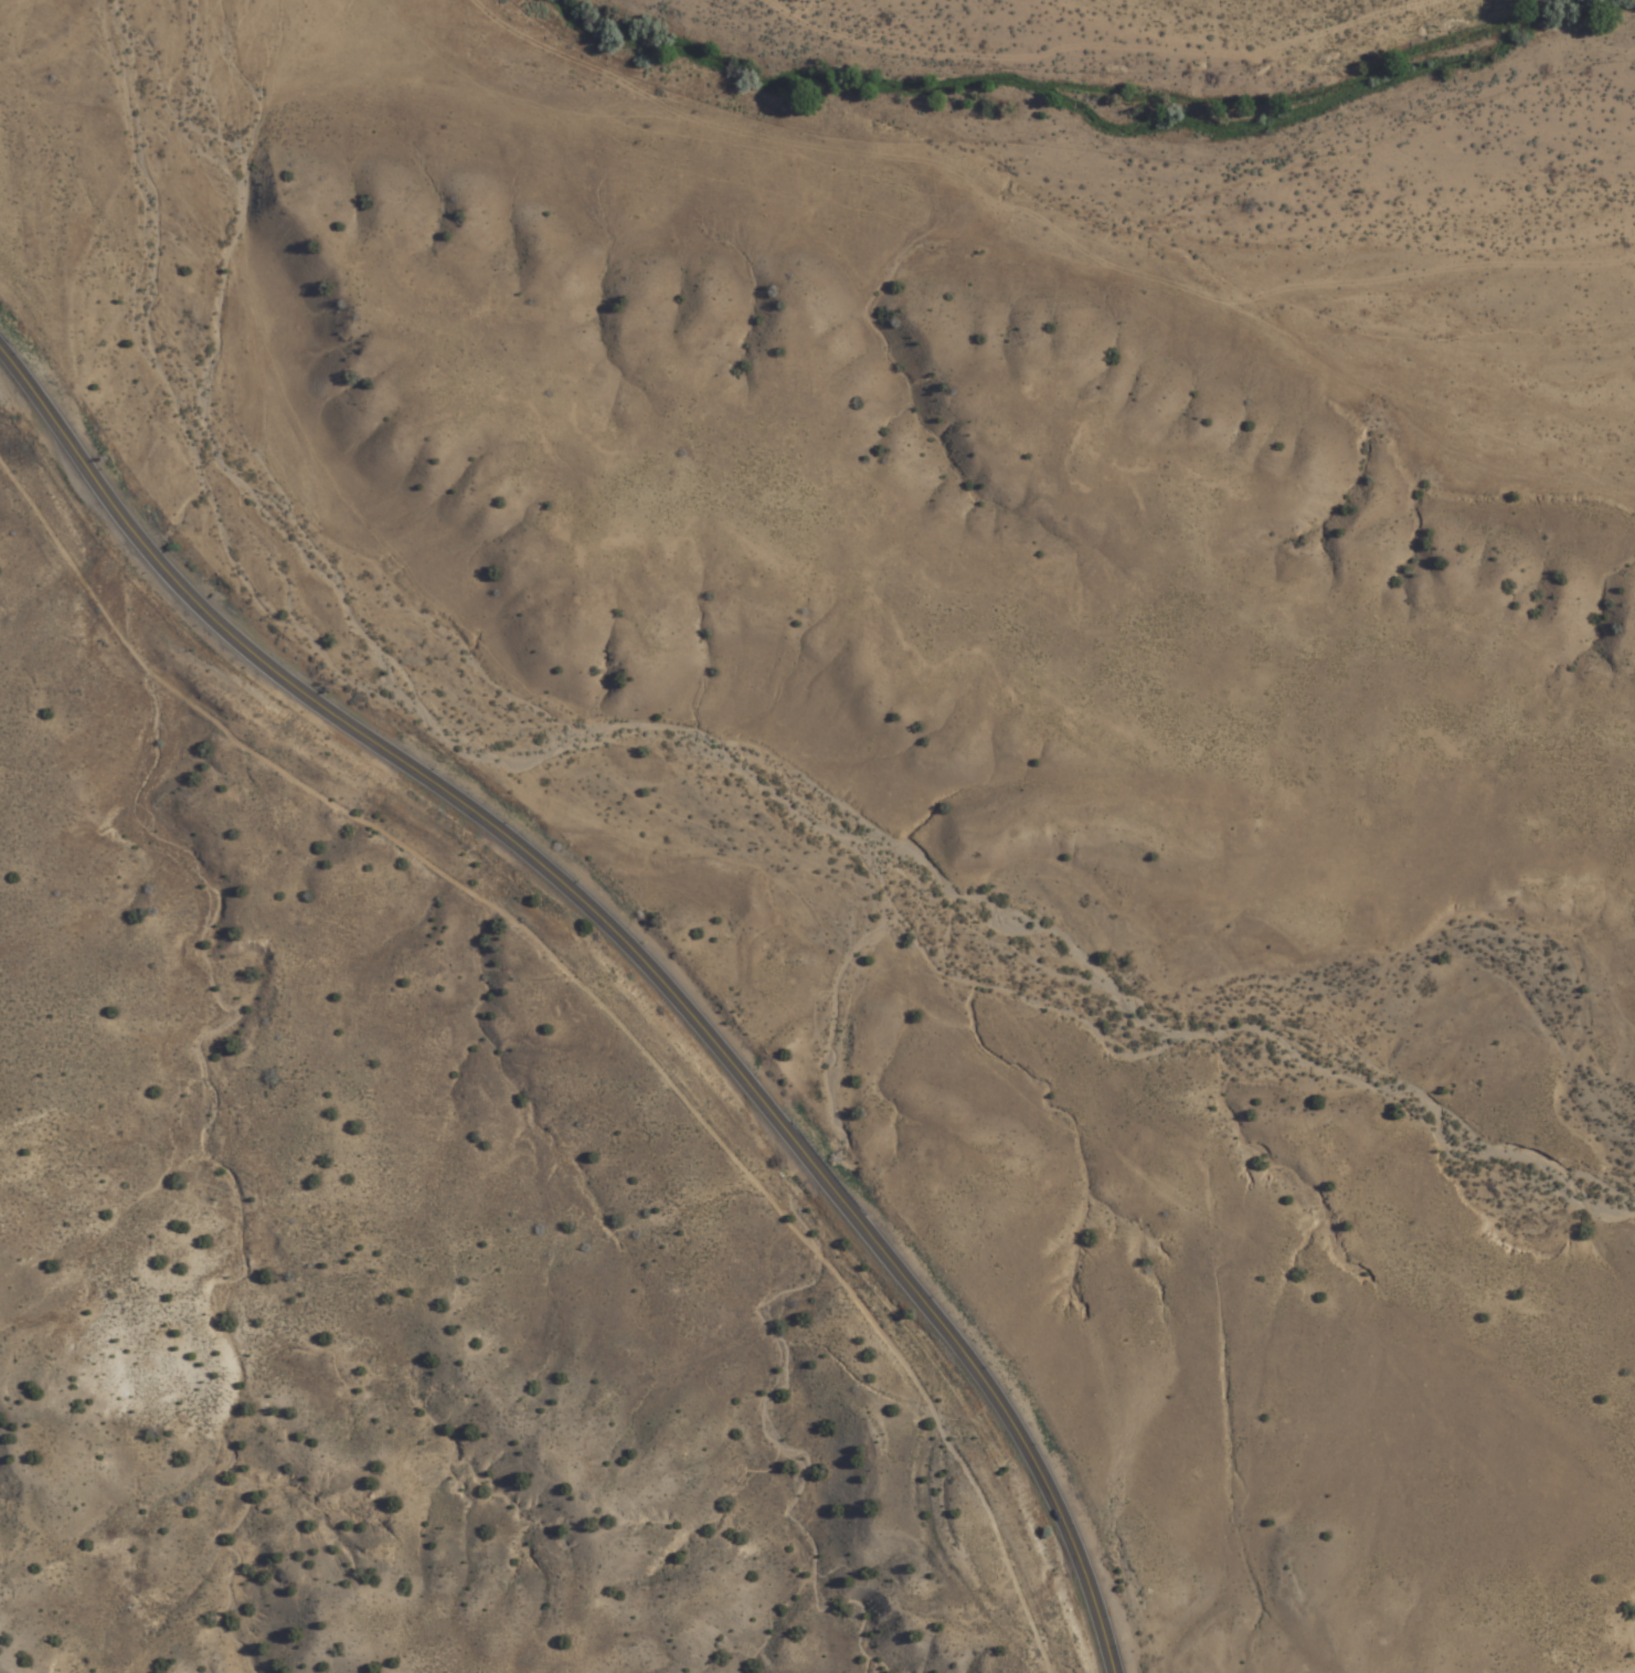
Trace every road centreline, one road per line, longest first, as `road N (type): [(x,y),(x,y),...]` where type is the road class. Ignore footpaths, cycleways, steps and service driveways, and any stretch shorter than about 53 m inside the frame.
road 1 (secondary): [(1105,1672),(1069,1535),(995,1397),(813,1165),(591,906),(229,637),(136,538),(0,356)]

